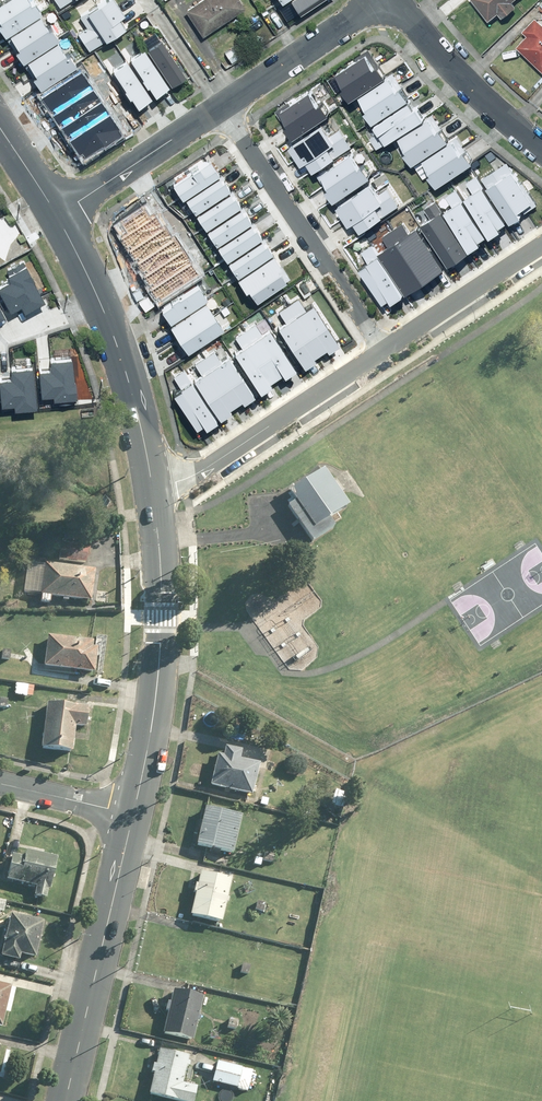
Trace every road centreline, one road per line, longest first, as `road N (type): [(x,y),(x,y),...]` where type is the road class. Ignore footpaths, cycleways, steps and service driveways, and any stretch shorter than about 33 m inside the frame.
road 1 (tertiary): [(132,815),(161,656),(151,492)]
road 2 (residential): [(221,106),(388,351)]
road 3 (tertiary): [(151,492),(121,359),(58,215)]
road 4 (tertiary): [(65,1100),(132,815)]
road 5 (residential): [(151,492),(197,476),(388,351)]
road 6 (residential): [(395,0),(464,81),(541,149)]
road 7 (residential): [(58,215),(221,106)]
road 8 (residential): [(221,106),(379,0)]
road 9 (residential): [(388,351),(541,250)]
road 10 (residential): [(132,815),(0,784)]

